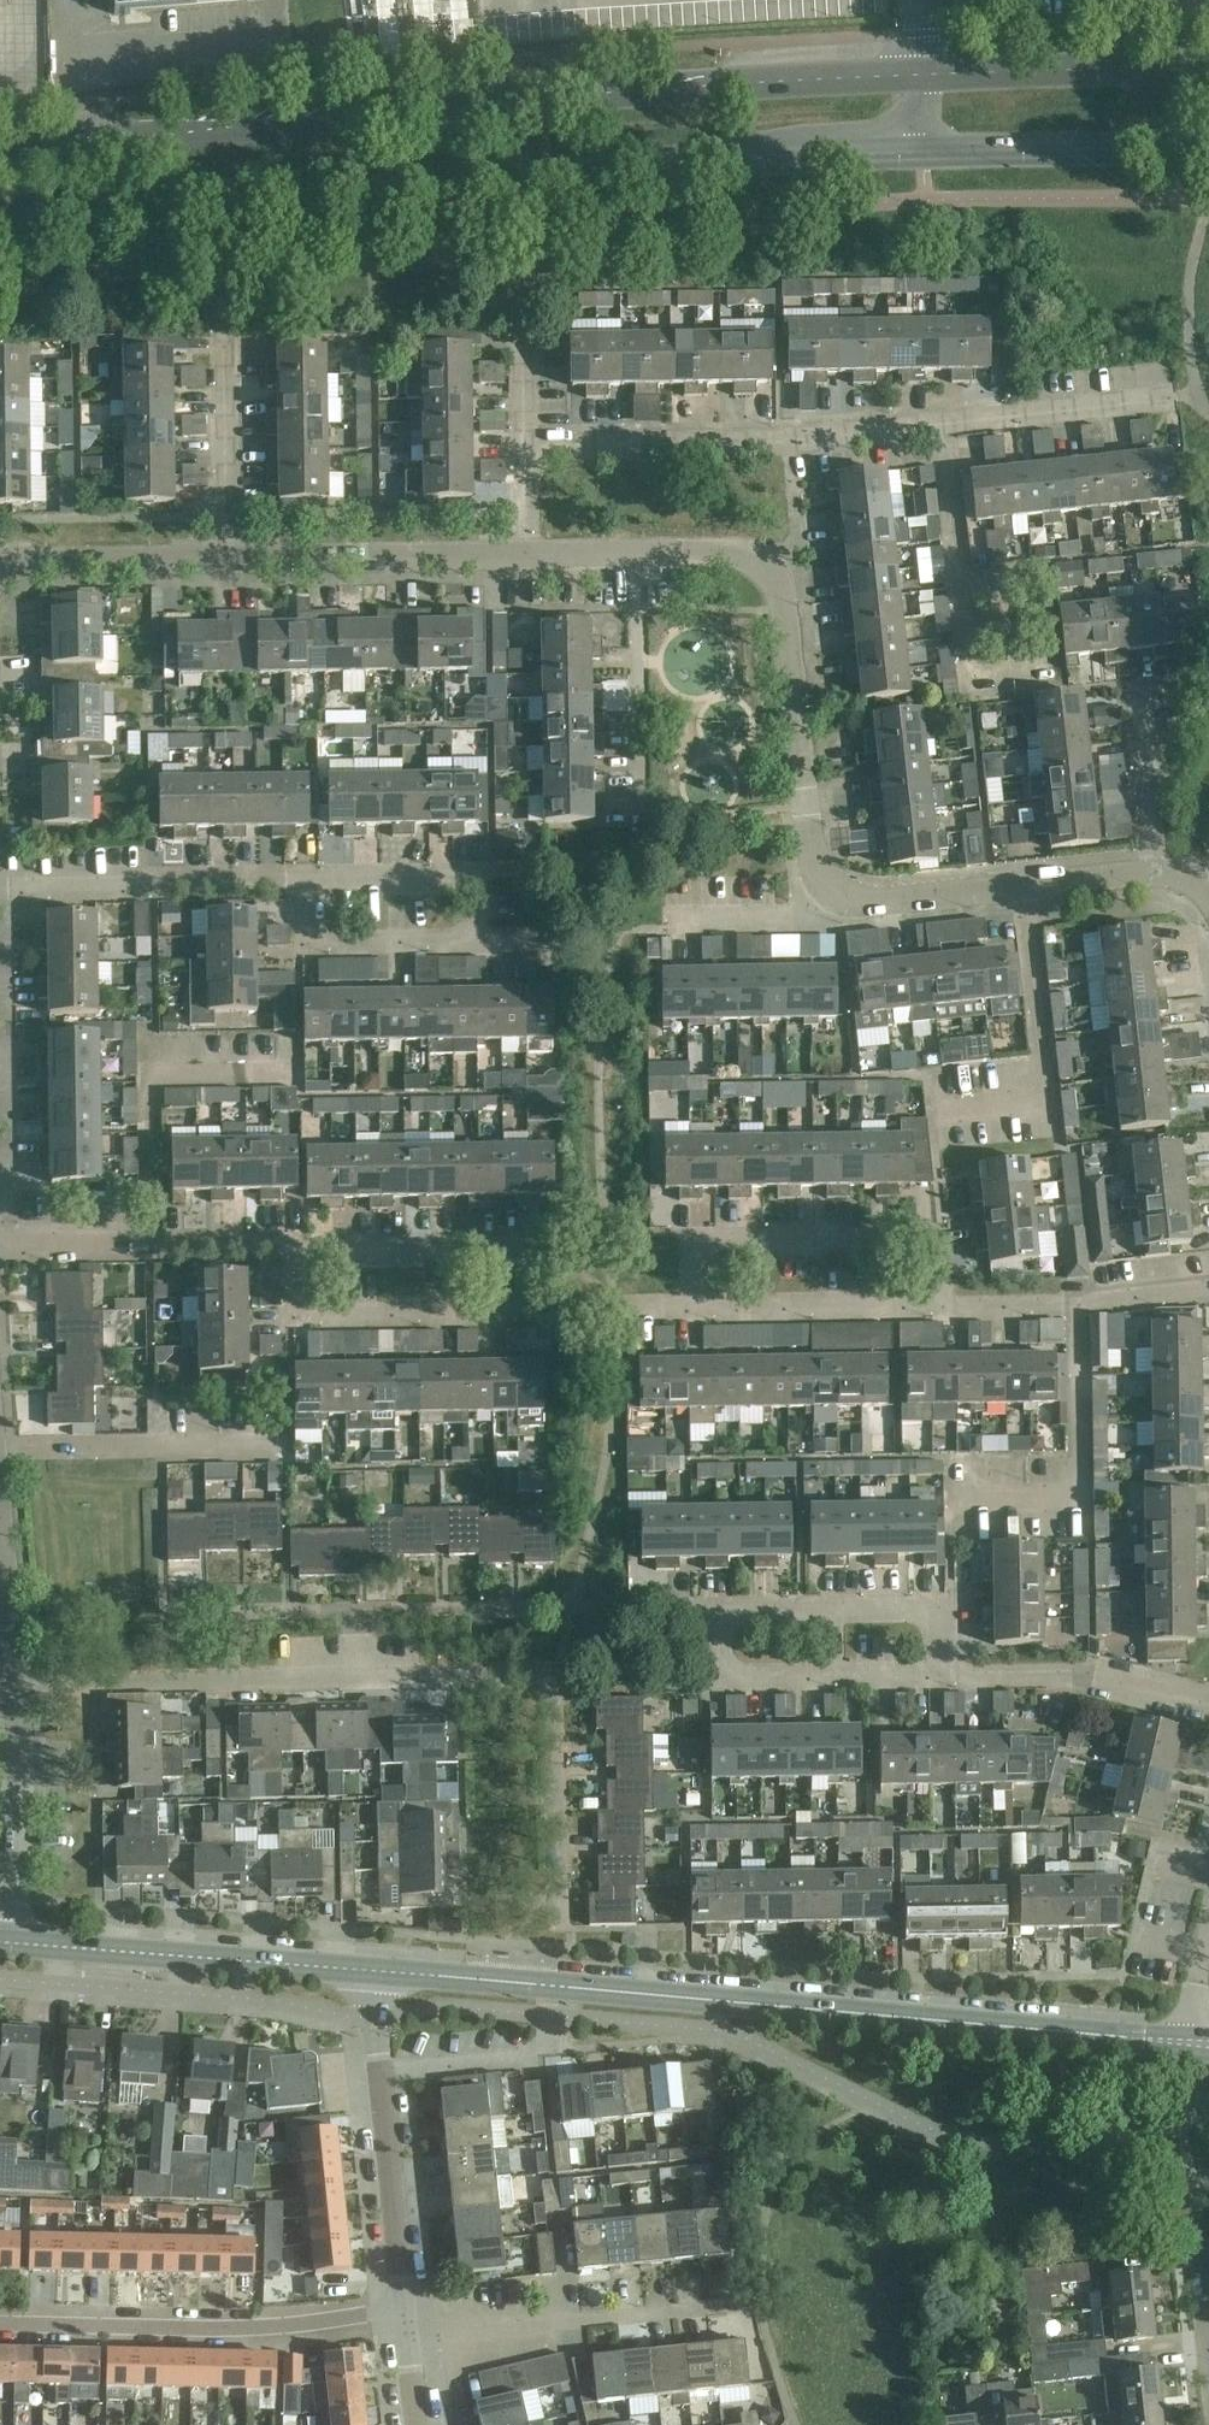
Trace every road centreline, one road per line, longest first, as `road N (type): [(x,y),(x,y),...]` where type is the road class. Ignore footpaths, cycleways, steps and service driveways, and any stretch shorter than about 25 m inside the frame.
road 1 (secondary): [(1208,75),(737,76),(0,168)]
road 2 (secondary): [(0,223),(522,171),(923,151),(1208,149)]
road 3 (residential): [(530,450),(783,443),(1195,394)]
road 4 (tertiary): [(1189,2042),(548,1987)]
road 5 (residential): [(839,901),(767,569),(726,550),(531,555)]
road 6 (residential): [(933,1287),(710,1298),(700,1282),(700,1234),(710,1223),(919,1223),(933,1239)]
road 7 (residential): [(89,1669),(561,1663)]
road 8 (residential): [(934,1667),(741,1673),(734,1663),(737,1609),(747,1598),(930,1603)]
road 9 (residential): [(405,2313),(264,2328),(0,2323)]
road 10 (tertiary): [(375,1972),(16,1945)]
road 11 (residential): [(407,2339),(760,2302)]
road 12 (residential): [(311,1240),(311,1283),(334,1304),(527,1299),(547,1282),(543,1250),(529,1236)]
road 13 (residential): [(161,1240),(158,1058),(298,1053)]
road 14 (residential): [(531,555),(228,558)]
road 15 (residential): [(967,1491),(1056,1485),(1083,1437),(1079,1289)]
road 16 (residential): [(228,558),(219,266)]
road 17 (residential): [(1038,880),(1049,1046),(1035,1088),(1009,1105),(969,1105)]
road 18 (residential): [(1208,1694),(1090,1667),(934,1667)]
road 19 (unclassified): [(405,2313),(383,2074)]
road 20 (residential): [(483,944),(329,951),(315,930),(314,870)]
road 21 (residential): [(383,2074),(550,2055),(548,1987)]
road 22 (residential): [(314,870),(463,865),(483,897),(483,944)]
road 23 (residential): [(565,1893),(561,1663)]
road 24 (residential): [(228,558),(29,559),(0,568)]
road 25 (residential): [(16,1945),(14,1721)]
road 26 (residential): [(529,1236),(311,1240)]
road 27 (residential): [(89,1669),(87,1884)]
road 28 (residential): [(839,901),(1038,880)]
road 29 (residential): [(1165,869),(1142,676)]
road 30 (residential): [(530,450),(523,263)]
road 31 (residential): [(13,1669),(0,1489)]
road 32 (tertiary): [(548,1987),(375,1972)]
road 33 (residential): [(152,878),(314,870)]
road 34 (residential): [(0,1246),(161,1240)]
road 35 (residential): [(686,923),(839,901)]
road 36 (residential): [(0,885),(152,878)]
road 37 (residential): [(161,1240),(311,1240)]
road 38 (residential): [(1079,1289),(933,1287)]
road 39 (residential): [(1208,1278),(1079,1289)]
road 40 (residential): [(1165,869),(1038,880)]

